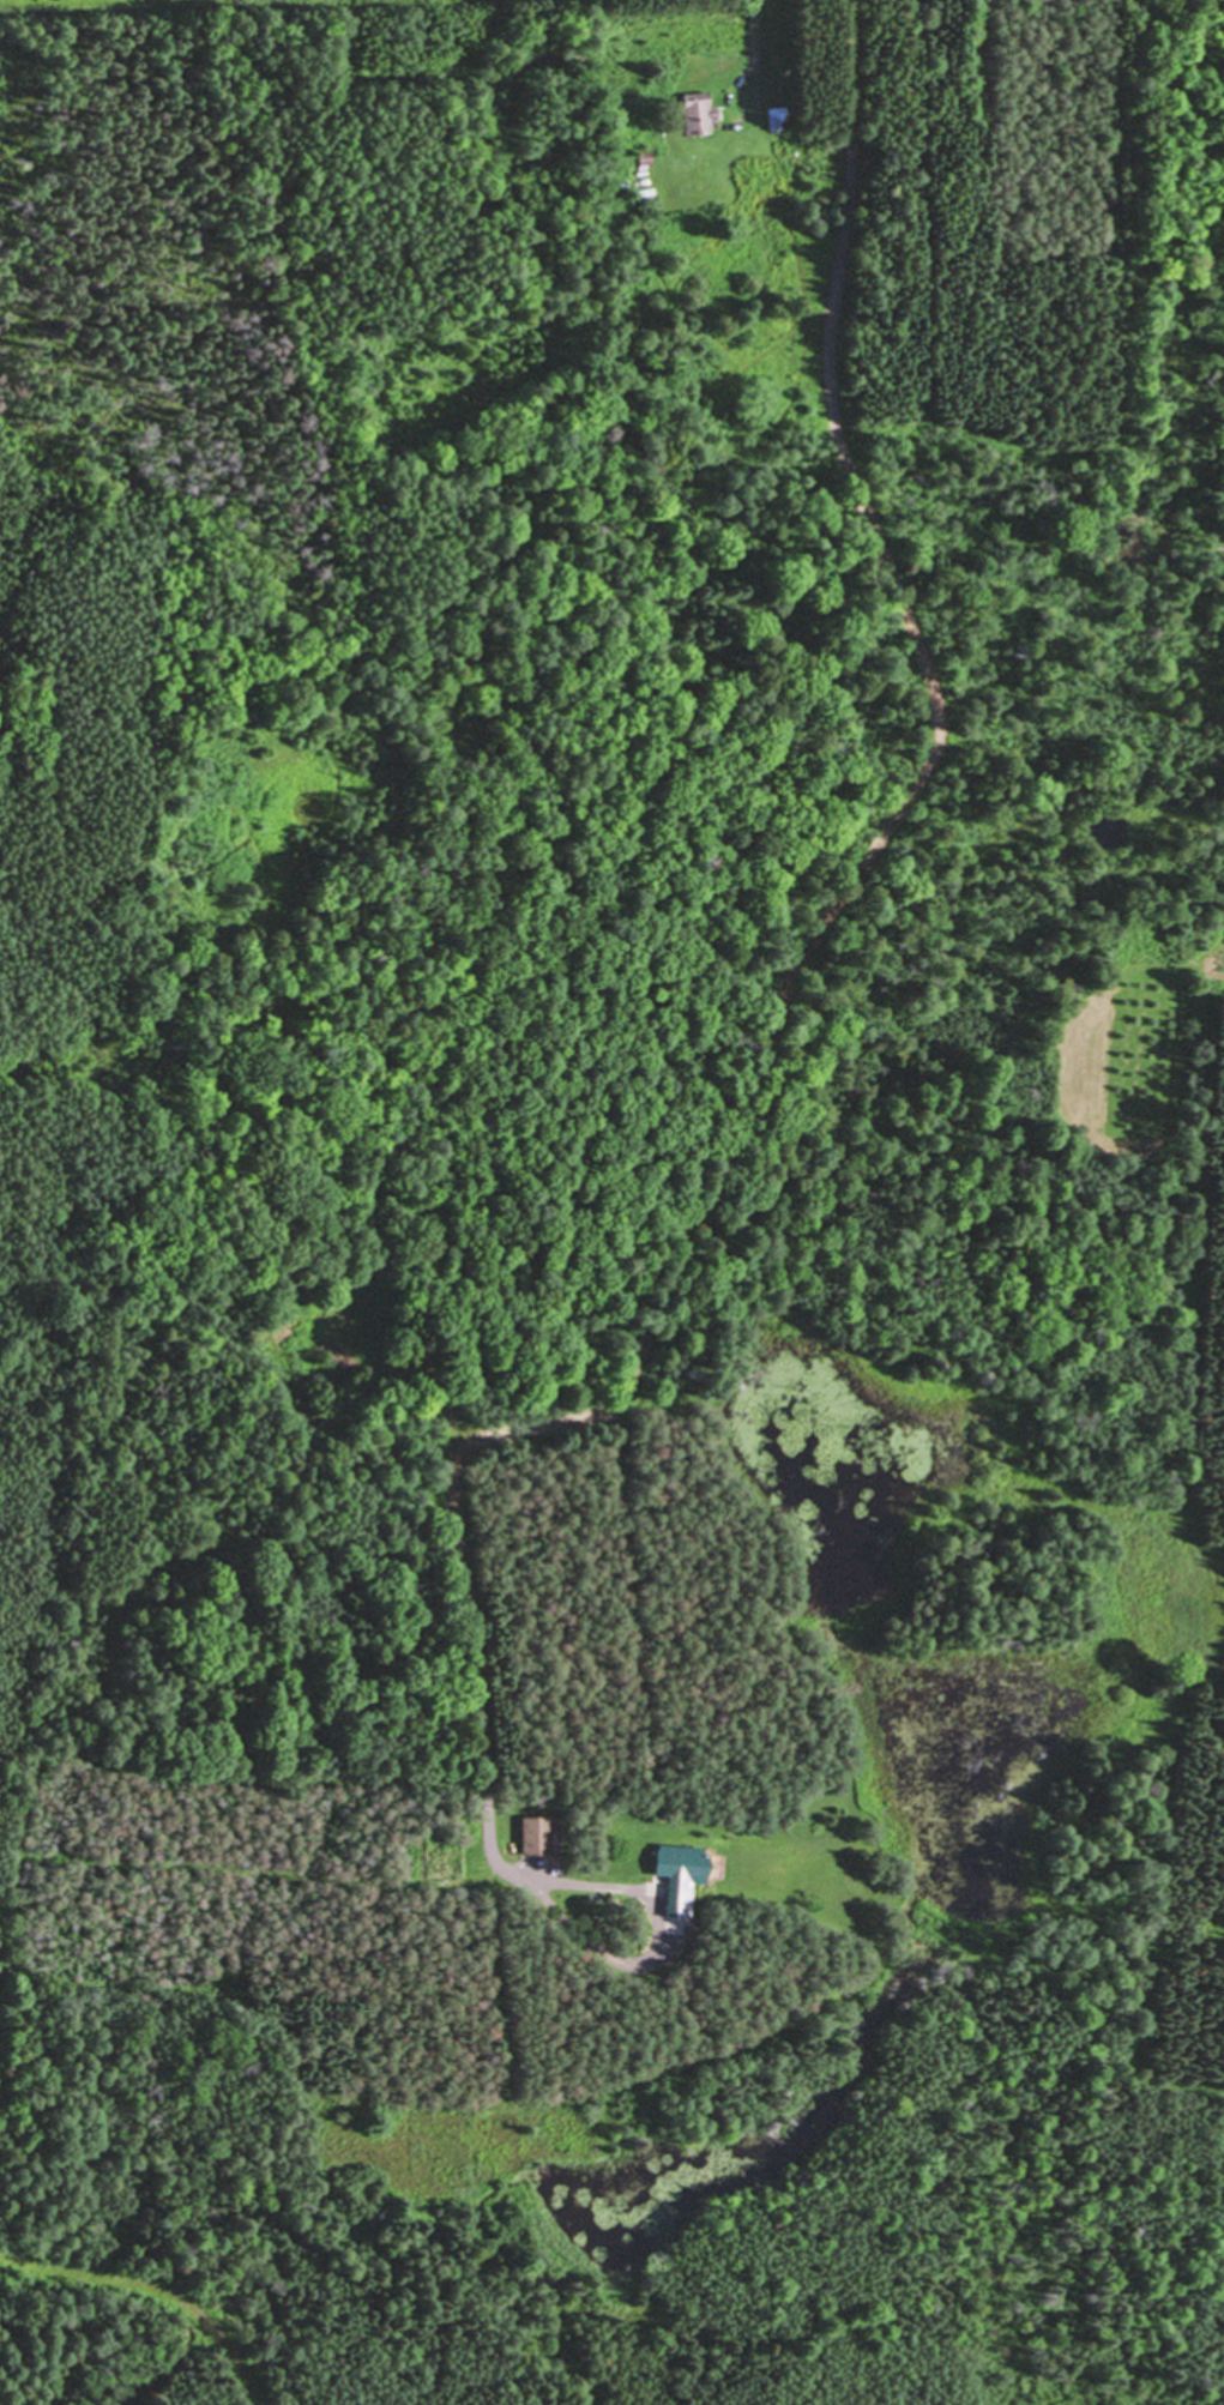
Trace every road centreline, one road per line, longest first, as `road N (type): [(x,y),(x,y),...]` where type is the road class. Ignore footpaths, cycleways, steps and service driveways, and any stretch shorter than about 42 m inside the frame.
road 1 (track): [(256,2404),(234,2355),(193,2304),(147,2286),(32,2274),(0,2257)]

